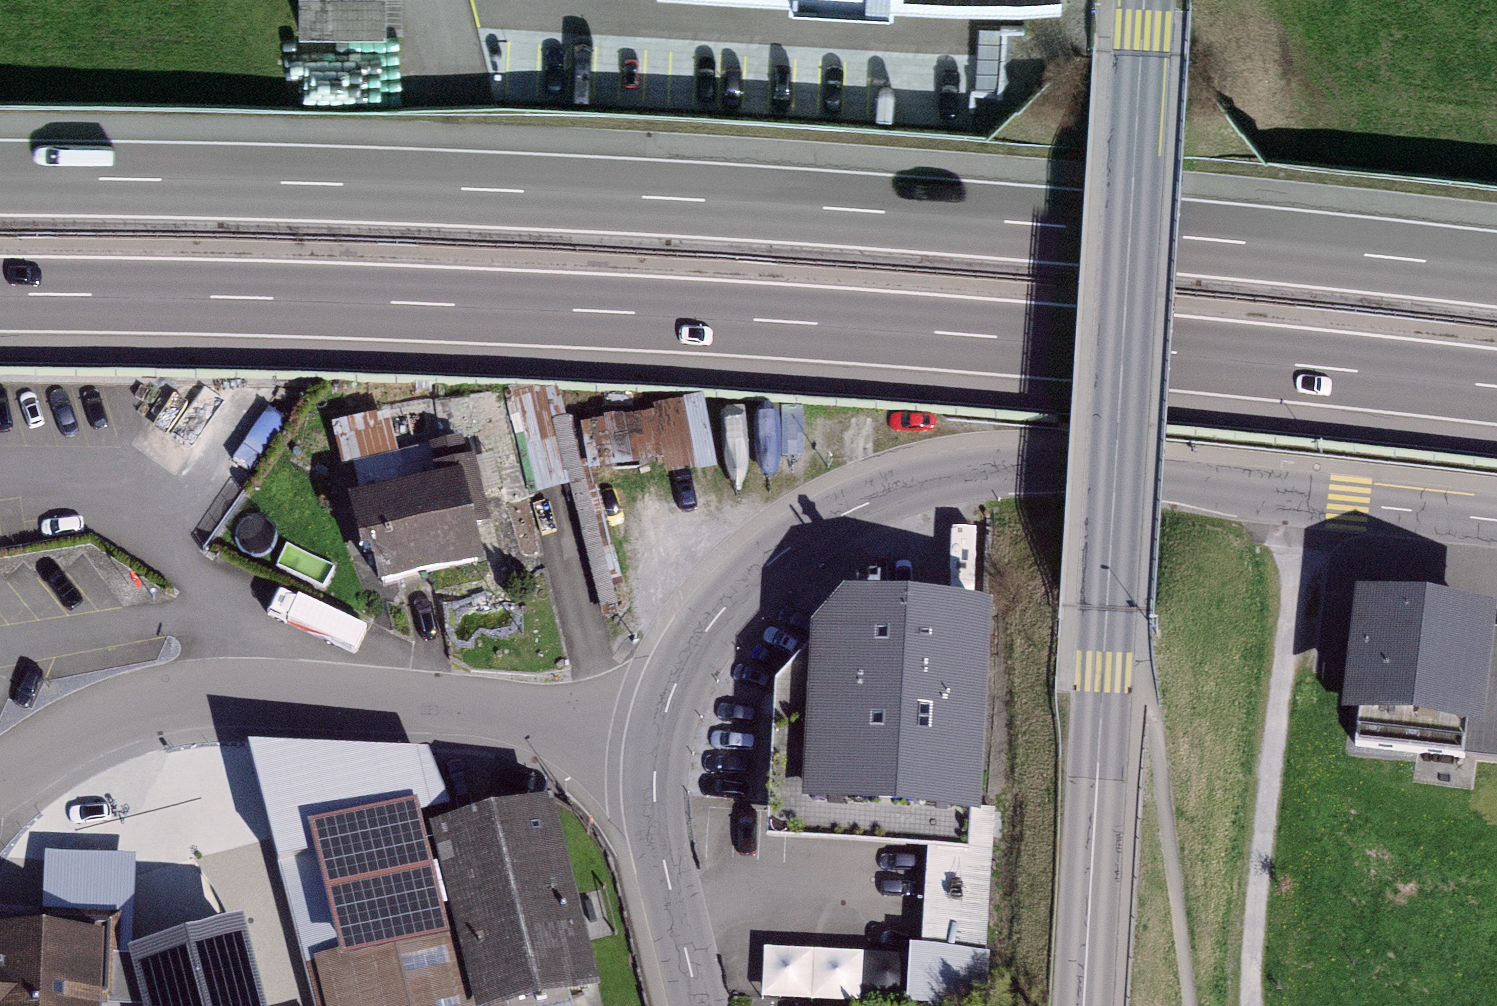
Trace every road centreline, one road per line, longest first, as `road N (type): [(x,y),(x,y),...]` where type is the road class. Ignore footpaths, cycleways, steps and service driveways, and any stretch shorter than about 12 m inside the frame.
road 1 (motorway): [(1496,268),(863,208),(479,187),(0,176)]
road 2 (motorway): [(0,296),(728,320),(1496,389)]
road 3 (tertiary): [(1084,1005),(1144,0)]
road 4 (tertiary): [(1496,522),(1051,468),(882,499),(774,562),(683,654),(657,741)]
road 5 (unclassified): [(657,741),(231,703),(136,717),(0,799)]
road 6 (track): [(1293,496),(1250,1005)]
road 7 (tertiary): [(657,741),(657,837),(698,1005)]

